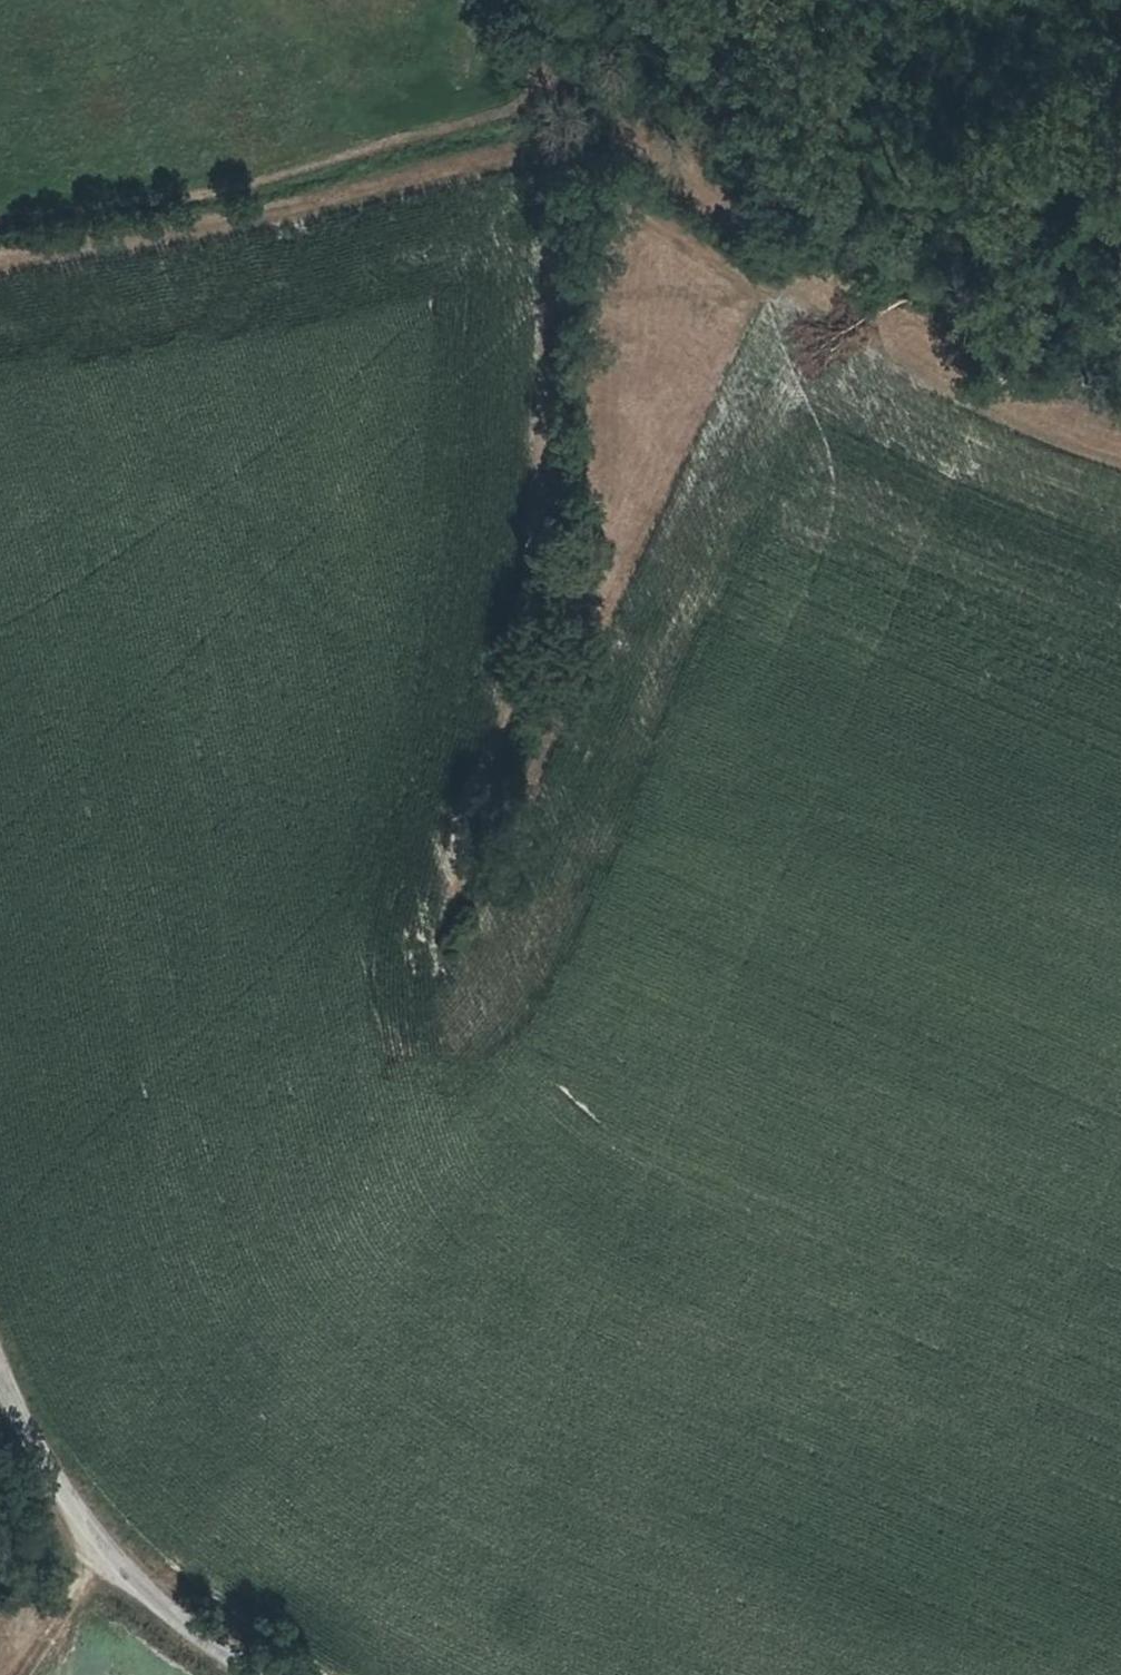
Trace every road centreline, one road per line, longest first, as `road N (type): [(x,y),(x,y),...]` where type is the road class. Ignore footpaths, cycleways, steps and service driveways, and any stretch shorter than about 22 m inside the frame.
road 1 (unclassified): [(0,1360),(40,1456),(98,1550),(207,1645),(262,1674)]

